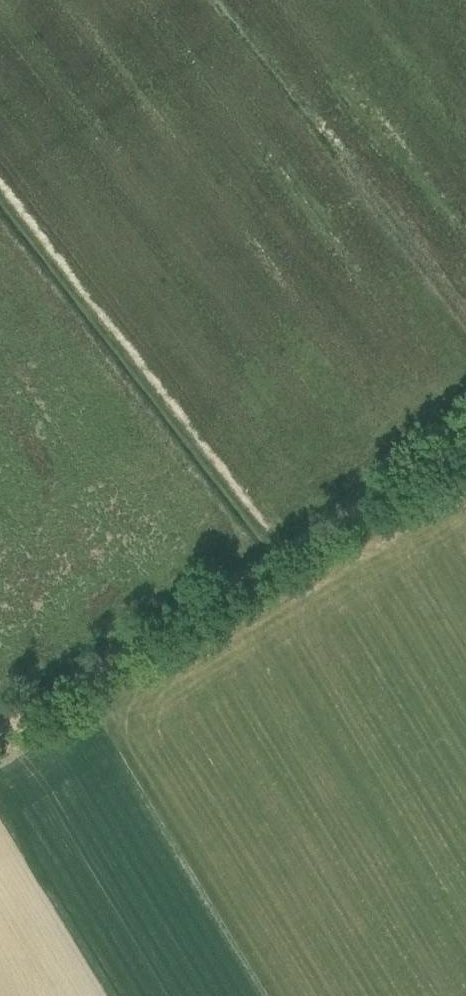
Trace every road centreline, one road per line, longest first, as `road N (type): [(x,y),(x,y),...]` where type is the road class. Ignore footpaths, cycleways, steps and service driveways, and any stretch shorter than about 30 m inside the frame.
road 1 (track): [(465,444),(0,732)]

